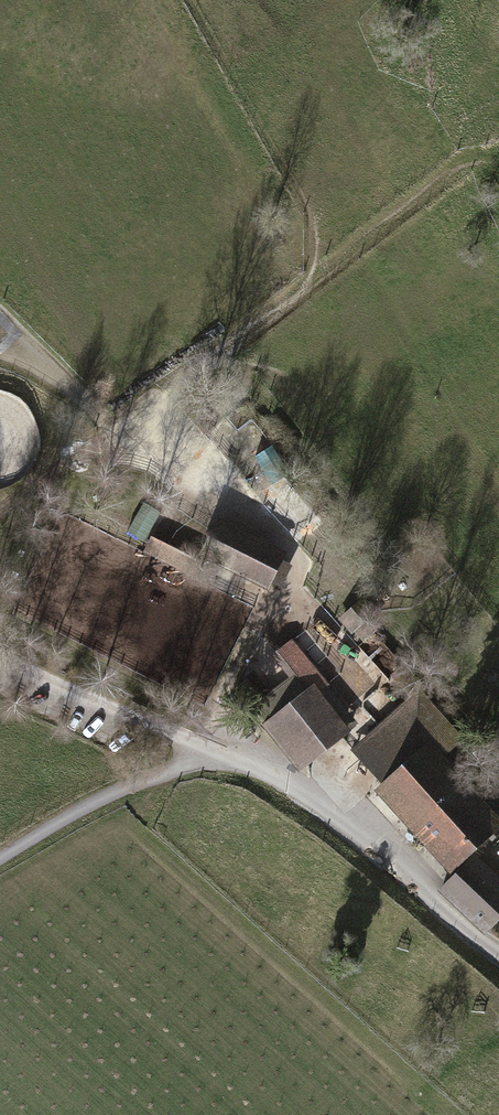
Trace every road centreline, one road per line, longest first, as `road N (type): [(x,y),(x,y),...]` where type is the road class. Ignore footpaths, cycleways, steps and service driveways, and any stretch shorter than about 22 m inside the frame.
road 1 (track): [(0,507),(470,153)]
road 2 (track): [(215,752),(73,811),(0,852)]
road 3 (track): [(197,744),(265,602),(293,576),(304,550)]
road 4 (track): [(342,739),(369,713),(359,695),(379,676),(293,576)]
road 5 (track): [(157,391),(304,550)]

